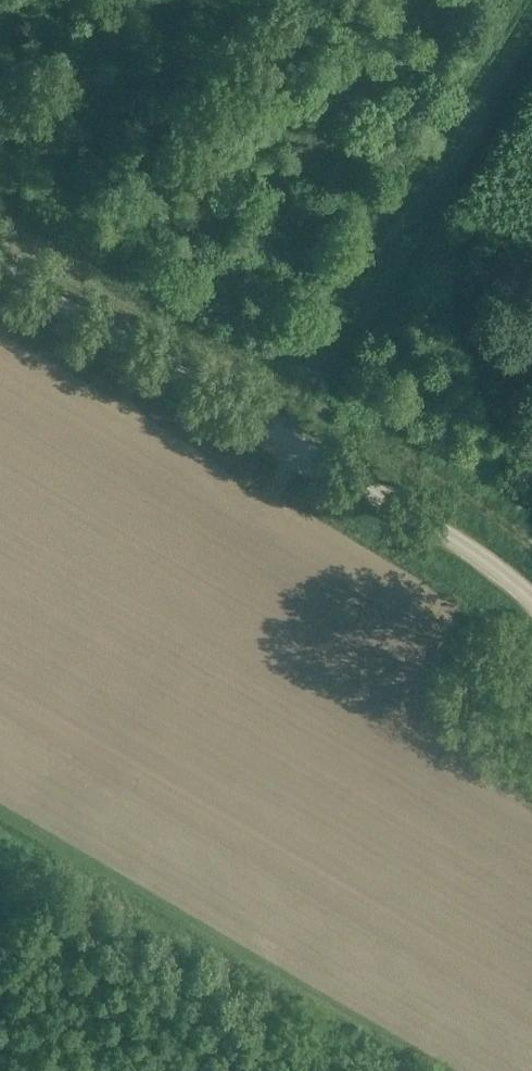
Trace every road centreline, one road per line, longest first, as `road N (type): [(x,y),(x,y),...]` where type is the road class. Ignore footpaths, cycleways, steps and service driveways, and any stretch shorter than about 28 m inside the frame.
road 1 (track): [(531,965),(293,607),(265,538),(268,489),(292,446),(531,67)]
road 2 (unclassified): [(531,603),(478,559),(0,270)]
road 3 (track): [(325,321),(530,0)]

